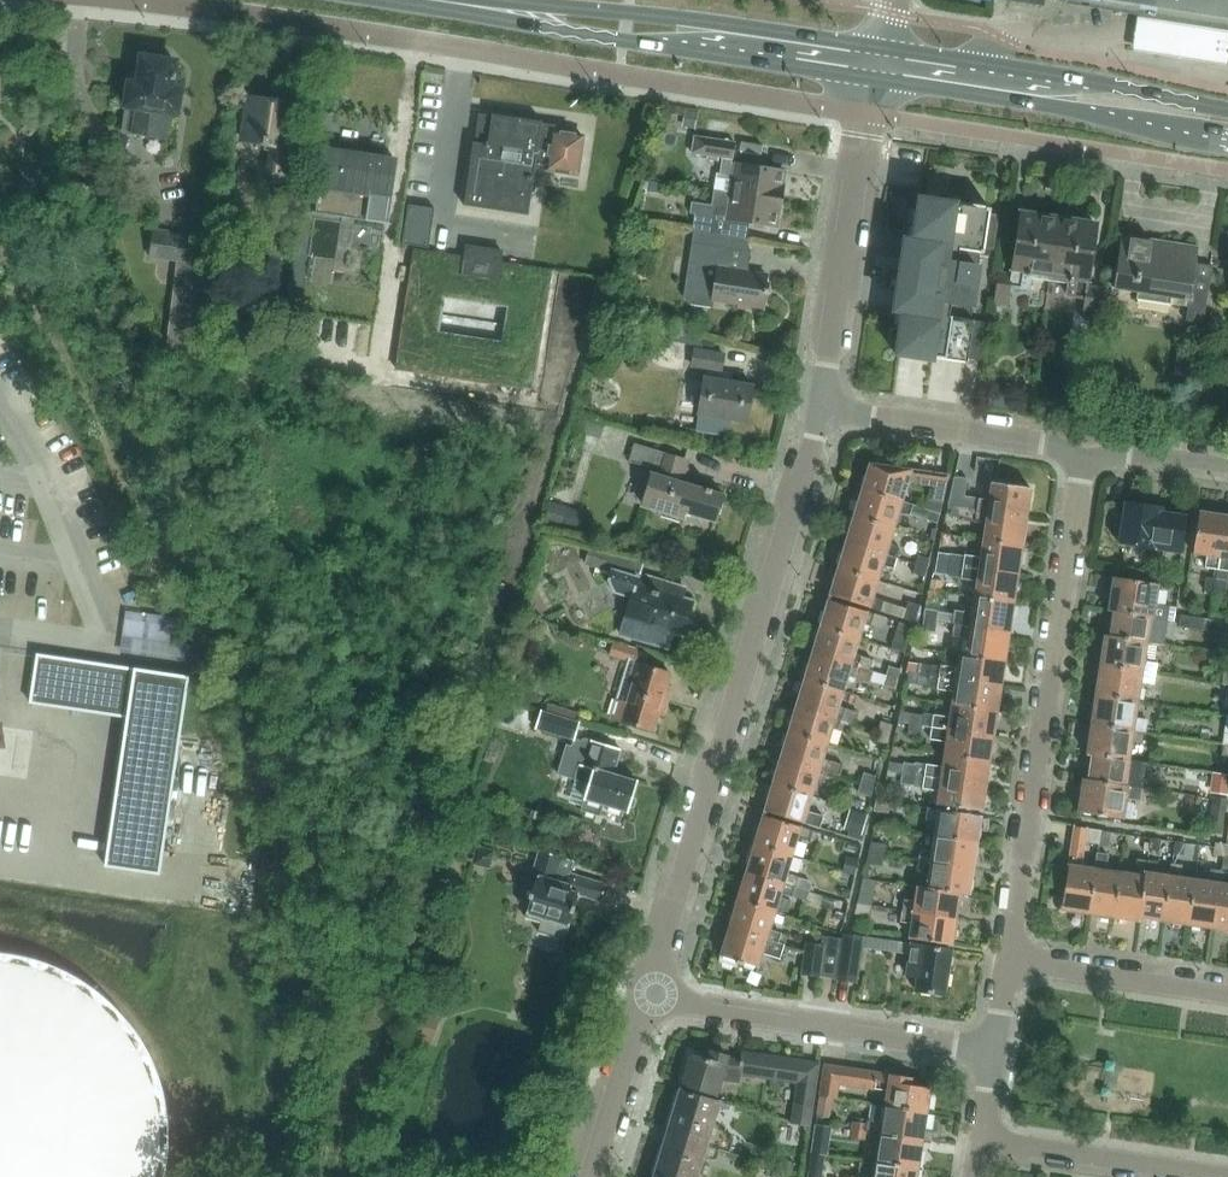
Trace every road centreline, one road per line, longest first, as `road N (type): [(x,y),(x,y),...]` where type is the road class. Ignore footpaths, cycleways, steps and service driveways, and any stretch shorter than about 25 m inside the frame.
road 1 (residential): [(105,0),(865,116)]
road 2 (residential): [(644,1000),(822,410)]
road 3 (primary): [(367,0),(871,82)]
road 4 (residential): [(1010,957),(1084,458)]
road 5 (primary): [(879,49),(702,21),(483,0)]
road 6 (residential): [(865,116),(1227,171)]
road 7 (primary): [(871,82),(1227,143)]
road 8 (residential): [(644,1000),(996,1050)]
road 9 (primary): [(1227,108),(879,49)]
road 10 (residential): [(822,410),(865,116)]
road 11 (residential): [(1084,458),(1043,442),(822,410)]
road 12 (residential): [(982,1145),(1201,1176)]
road 13 (residential): [(1227,990),(1010,957)]
road 14 (residential): [(591,1176),(644,1000)]
road 15 (residential): [(1227,470),(1126,455),(1084,458)]

